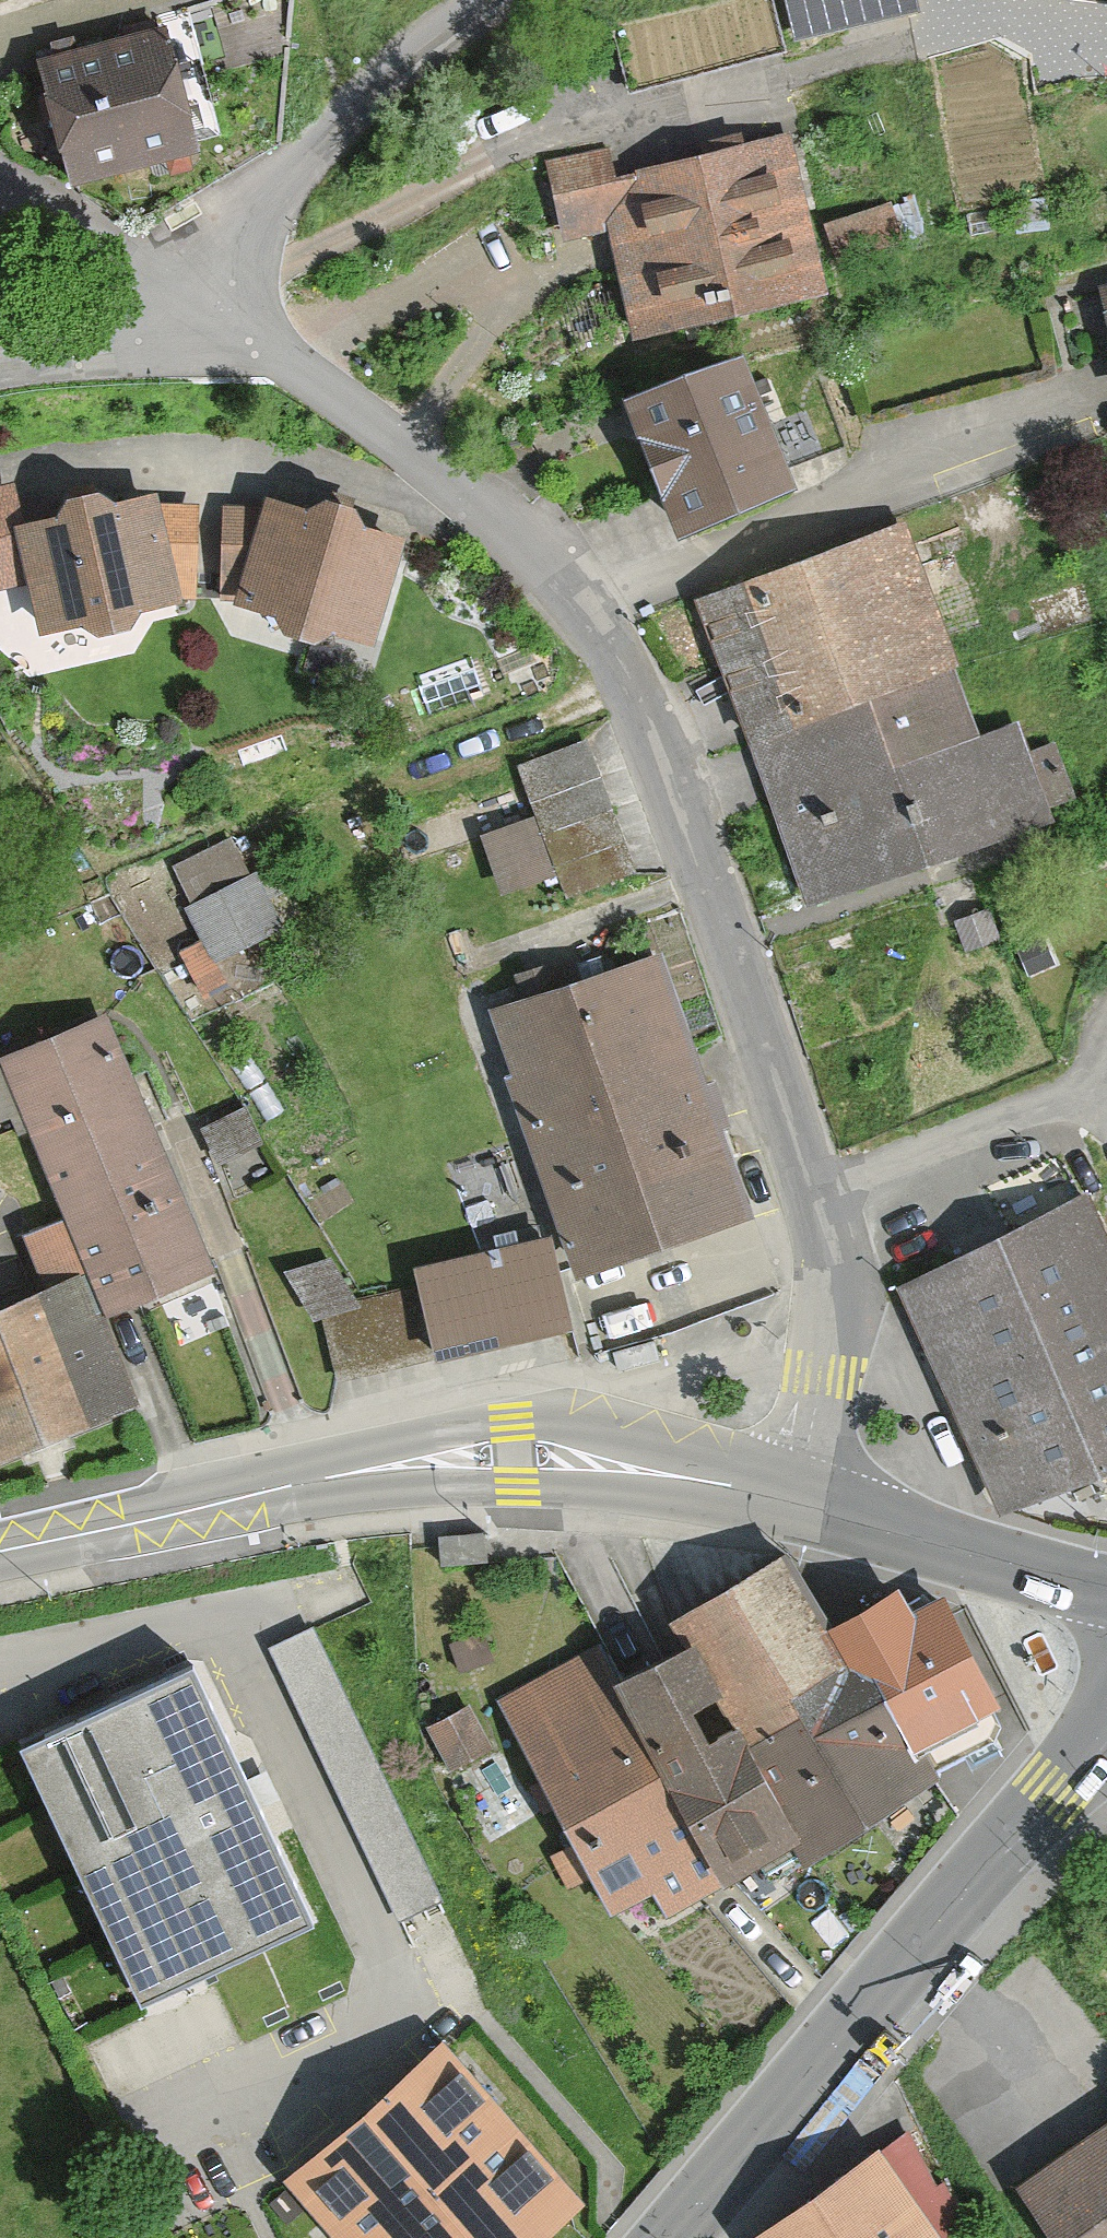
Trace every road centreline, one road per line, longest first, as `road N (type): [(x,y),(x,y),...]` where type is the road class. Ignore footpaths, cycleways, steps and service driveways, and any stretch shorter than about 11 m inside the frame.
road 1 (residential): [(789,1502),(823,1370),(836,1264),(665,770),(620,672),(583,615)]
road 2 (secondary): [(0,1549),(414,1463),(511,1456),(627,1467),(789,1502)]
road 3 (tertiary): [(664,2237),(1058,1798),(1106,1723)]
road 4 (residential): [(583,615),(849,513),(934,466),(1105,396)]
road 5 (residential): [(583,615),(483,507),(214,322)]
road 6 (residential): [(214,322),(239,261),(304,159),(412,52),(495,0)]
road 7 (secondary): [(789,1502),(1106,1590)]
road 8 (residential): [(214,322),(144,284),(0,179)]
road 9 (residential): [(214,322),(171,344),(0,372)]

